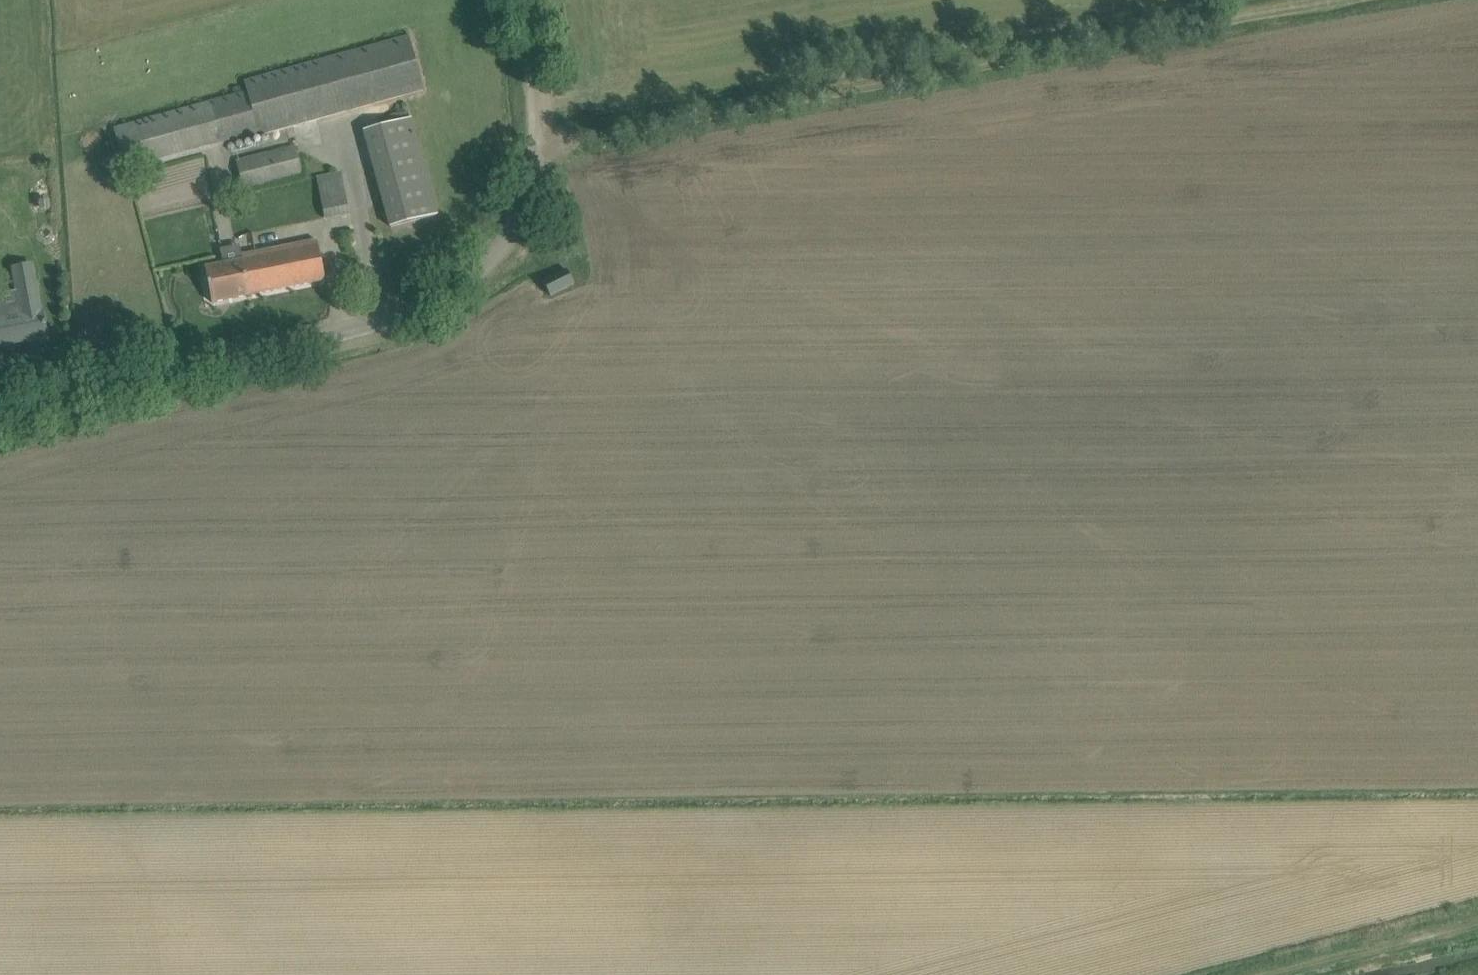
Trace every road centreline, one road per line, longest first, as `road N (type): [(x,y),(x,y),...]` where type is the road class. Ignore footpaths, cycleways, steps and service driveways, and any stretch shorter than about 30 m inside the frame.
road 1 (unclassified): [(0,412),(374,318),(413,300),(452,269),(502,207),(515,176),(524,136),(518,0)]

